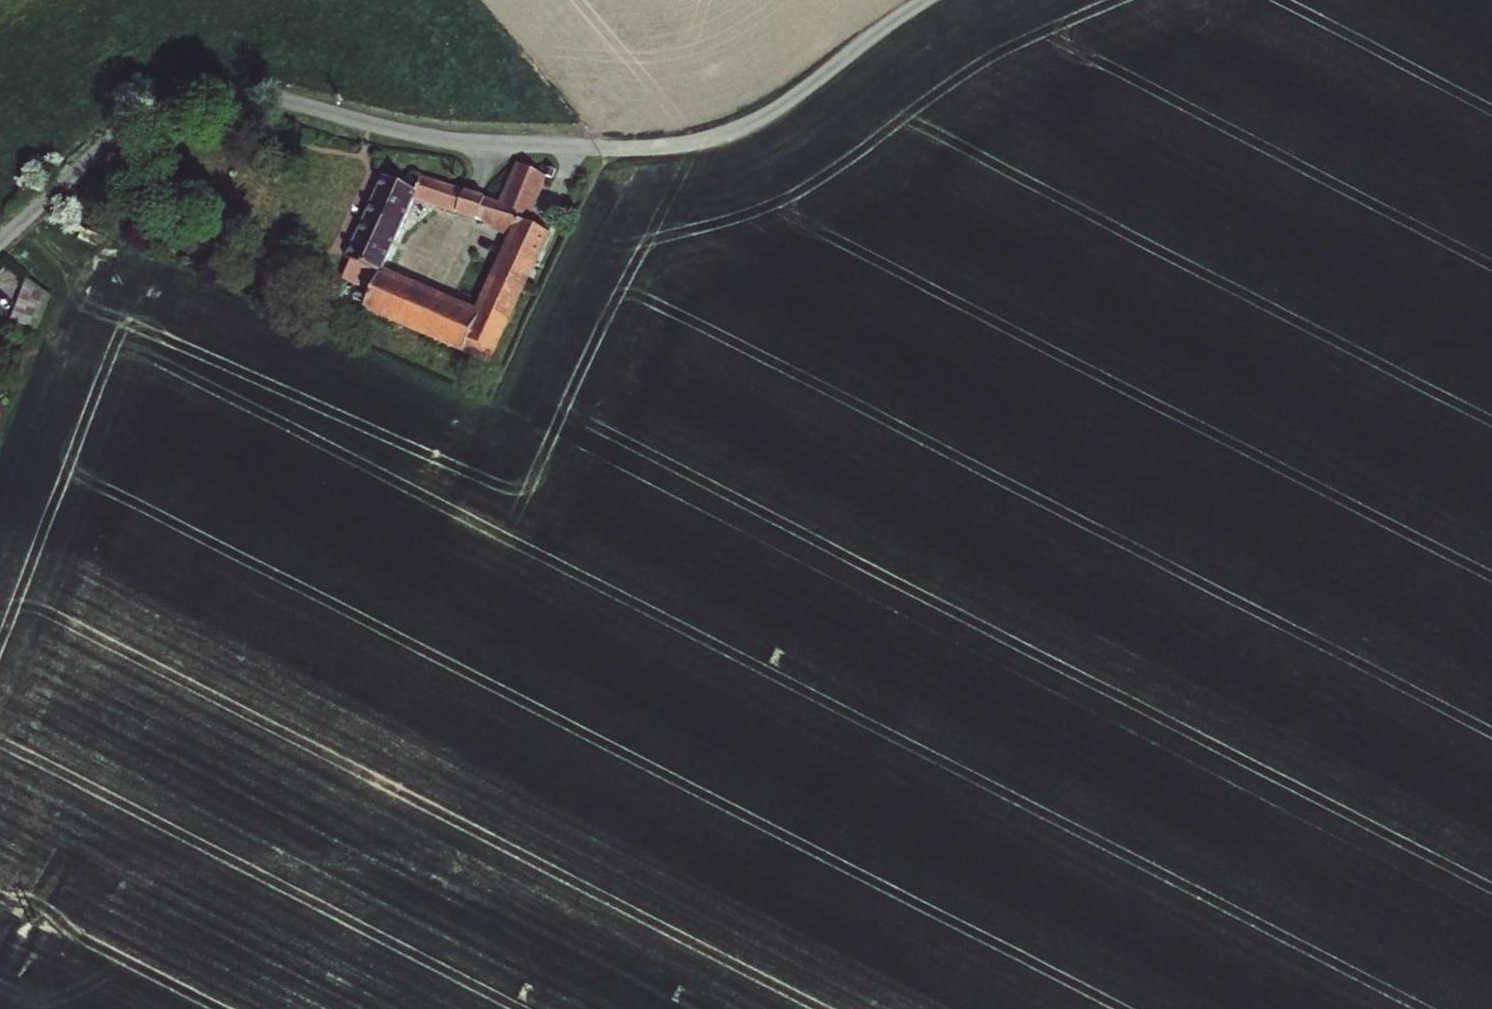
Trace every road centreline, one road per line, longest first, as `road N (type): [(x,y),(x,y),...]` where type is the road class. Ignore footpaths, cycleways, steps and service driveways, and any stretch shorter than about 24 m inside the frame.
road 1 (residential): [(927,0),(776,110),(723,136),(673,146),(468,143),(247,94),(189,98),(129,128),(0,240)]

